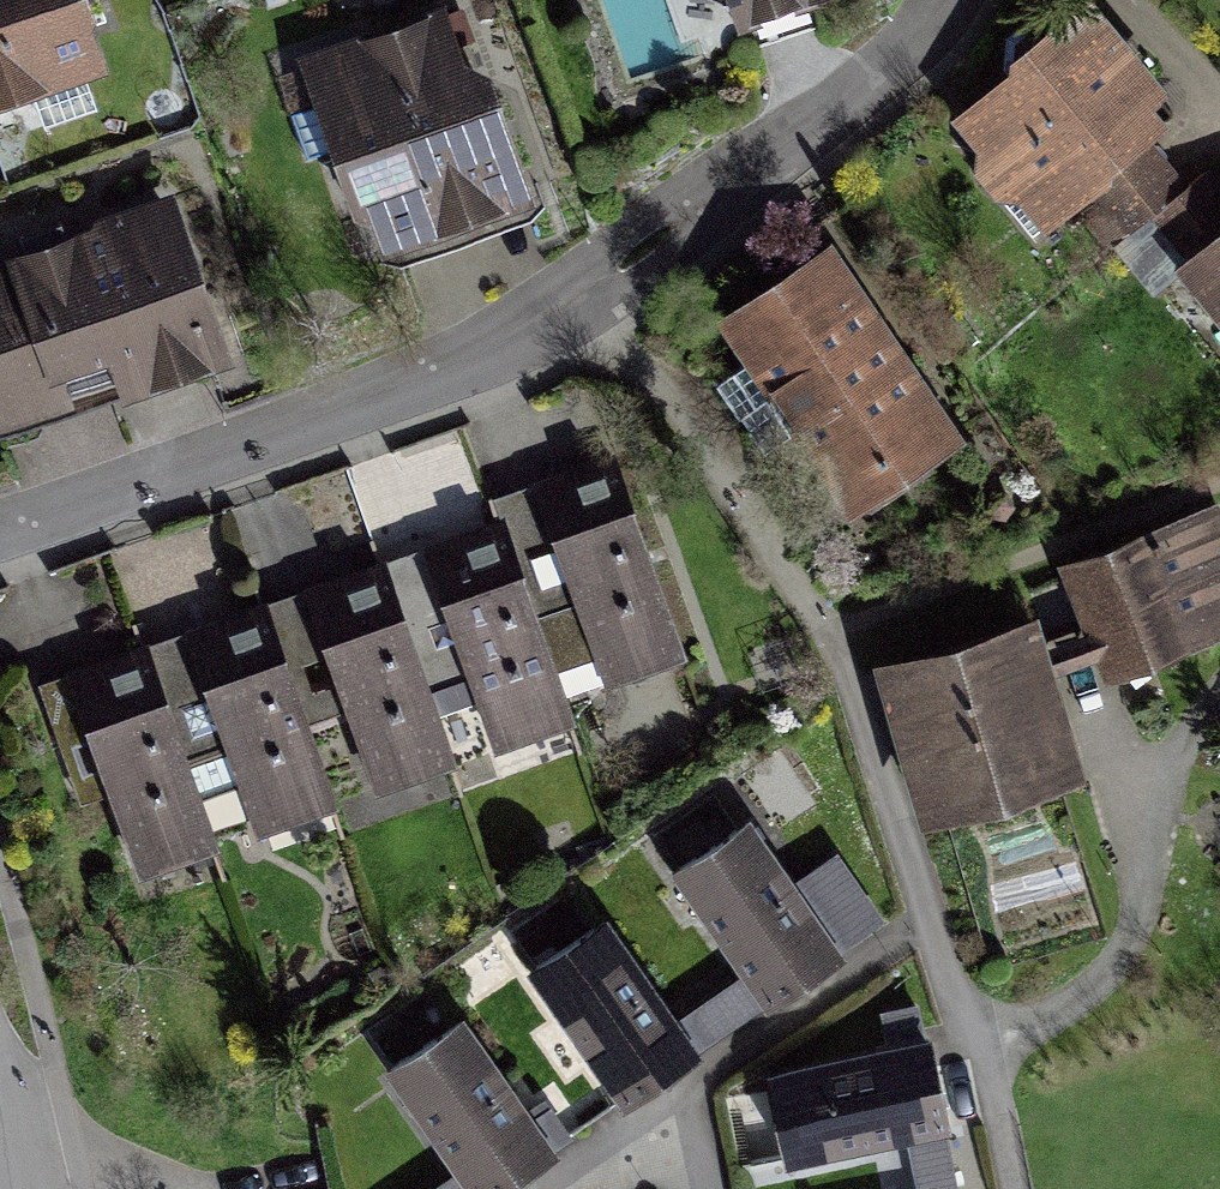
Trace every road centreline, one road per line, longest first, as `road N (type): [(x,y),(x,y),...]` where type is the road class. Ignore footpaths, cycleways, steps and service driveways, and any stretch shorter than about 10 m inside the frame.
road 1 (residential): [(980,0),(911,83),(649,244),(580,297),(302,419),(0,536)]
road 2 (residential): [(611,1188),(696,1139),(709,1188)]

